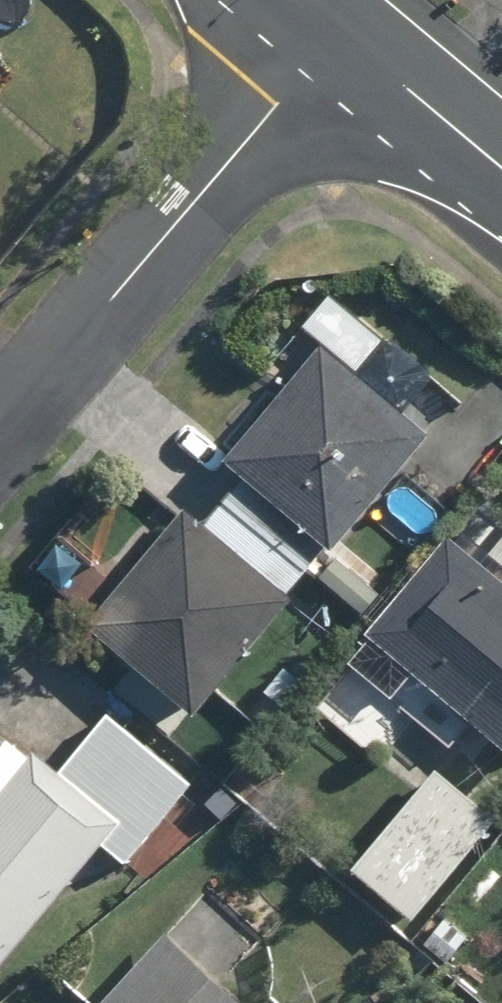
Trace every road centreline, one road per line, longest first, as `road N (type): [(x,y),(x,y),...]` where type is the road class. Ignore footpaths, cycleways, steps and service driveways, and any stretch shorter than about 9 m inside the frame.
road 1 (residential): [(0,429),(332,39)]
road 2 (secondary): [(332,39),(501,176)]

